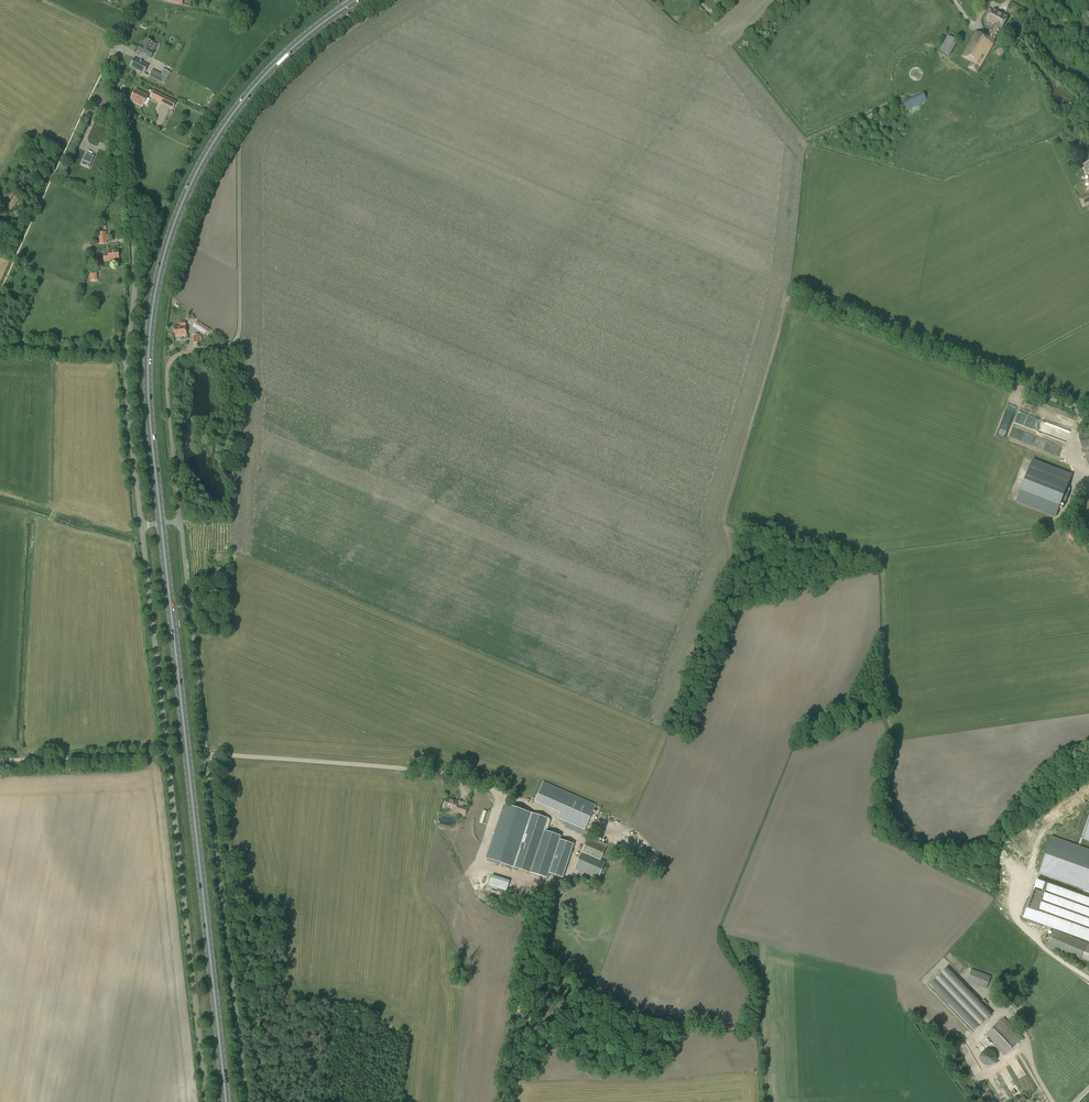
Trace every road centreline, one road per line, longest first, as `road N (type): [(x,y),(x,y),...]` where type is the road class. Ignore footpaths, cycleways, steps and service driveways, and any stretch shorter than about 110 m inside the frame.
road 1 (unclassified): [(180,523),(167,366),(238,336),(238,169),(245,135),(296,75),(399,0)]
road 2 (primary): [(161,525),(149,342),(180,211),(257,86),(356,0)]
road 3 (unclassified): [(246,1101),(180,523)]
road 4 (primary): [(226,1101),(161,525)]
road 5 (unclassified): [(127,357),(138,271),(112,57),(137,0)]
road 6 (unclassified): [(206,1101),(166,756)]
road 7 (unclassified): [(166,756),(141,526)]
road 8 (unclassified): [(141,526),(127,357)]
road 9 (unclassified): [(0,761),(166,756)]
road 10 (unclassified): [(127,357),(0,351)]

